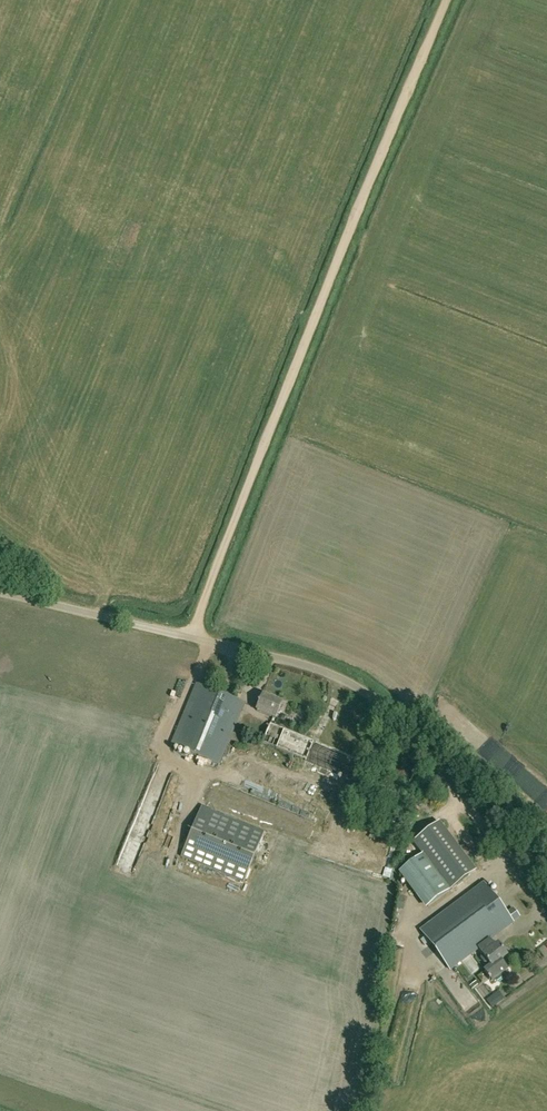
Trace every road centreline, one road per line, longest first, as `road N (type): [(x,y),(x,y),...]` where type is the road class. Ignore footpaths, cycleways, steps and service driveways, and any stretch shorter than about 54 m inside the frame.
road 1 (track): [(192,637),(447,0)]
road 2 (unclassified): [(546,914),(419,746),(368,694),(281,658),(0,593)]

